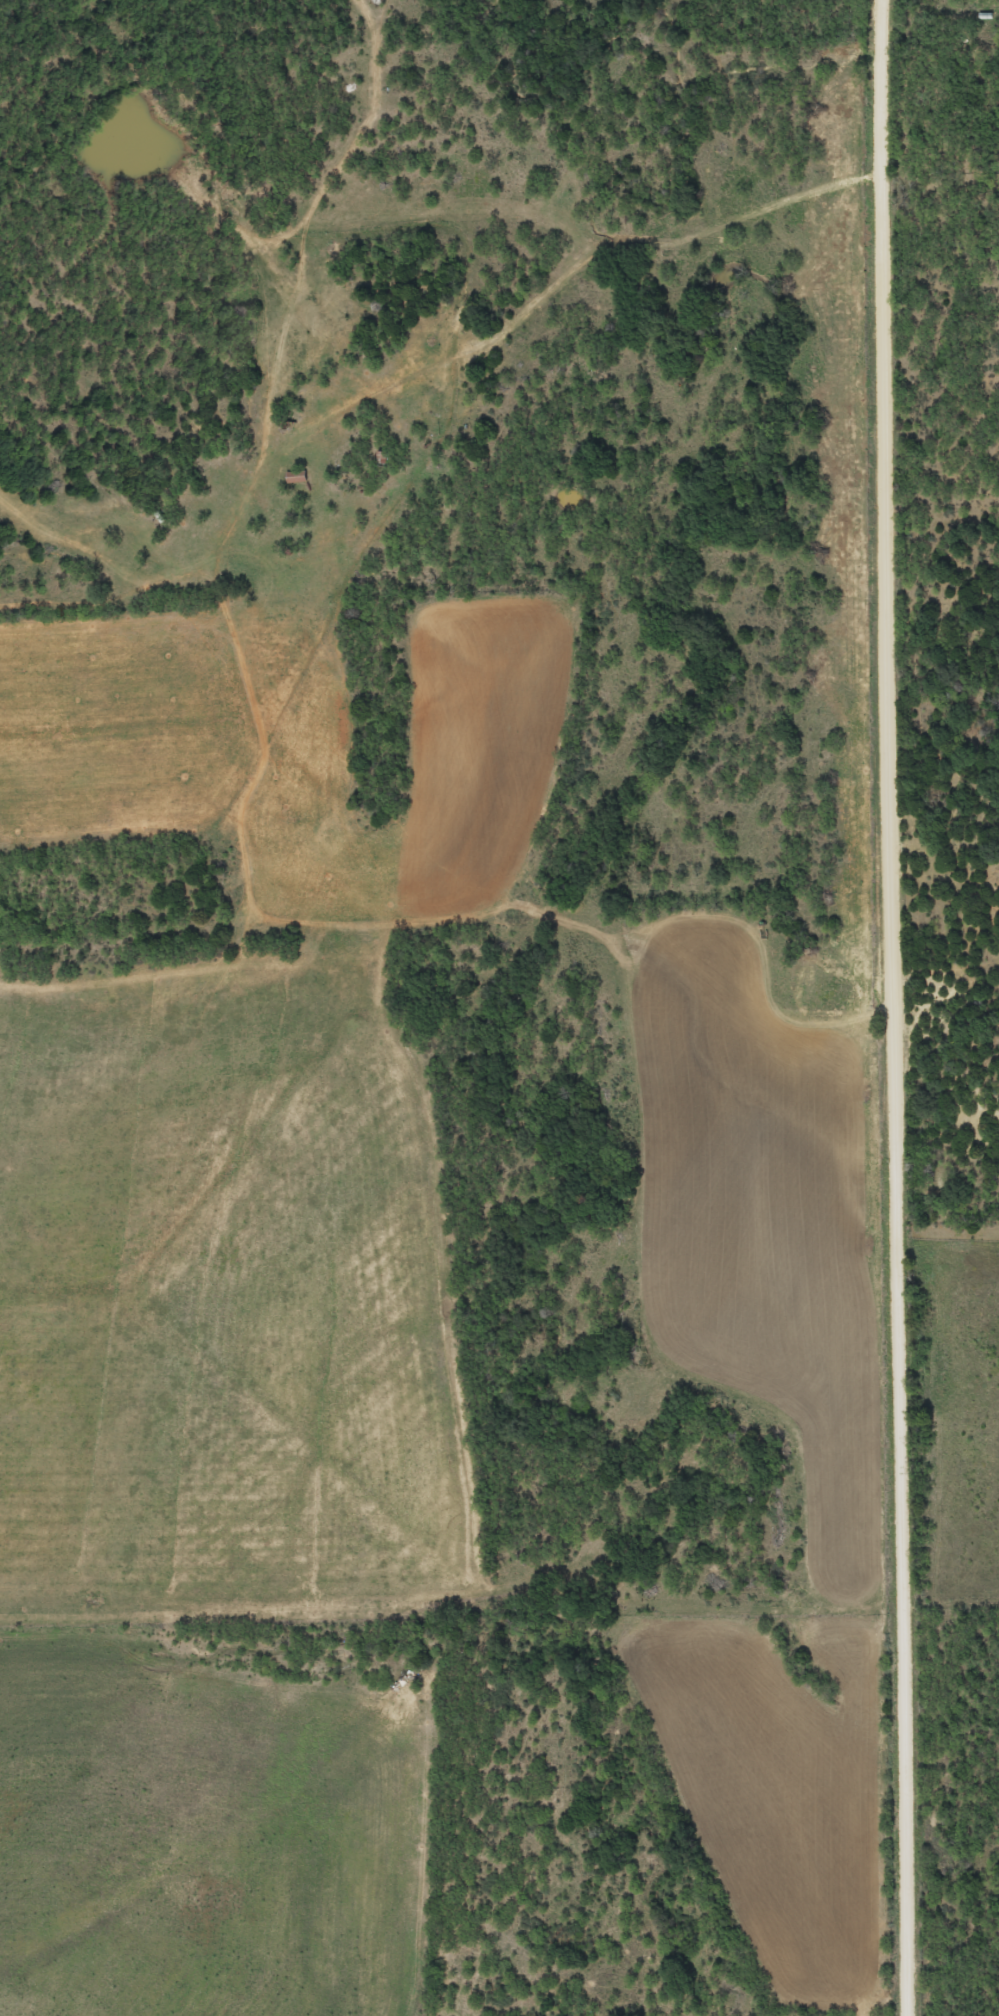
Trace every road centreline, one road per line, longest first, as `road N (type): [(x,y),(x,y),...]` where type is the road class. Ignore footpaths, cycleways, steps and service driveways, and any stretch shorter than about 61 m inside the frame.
road 1 (residential): [(918,2015),(880,171),(884,0)]

